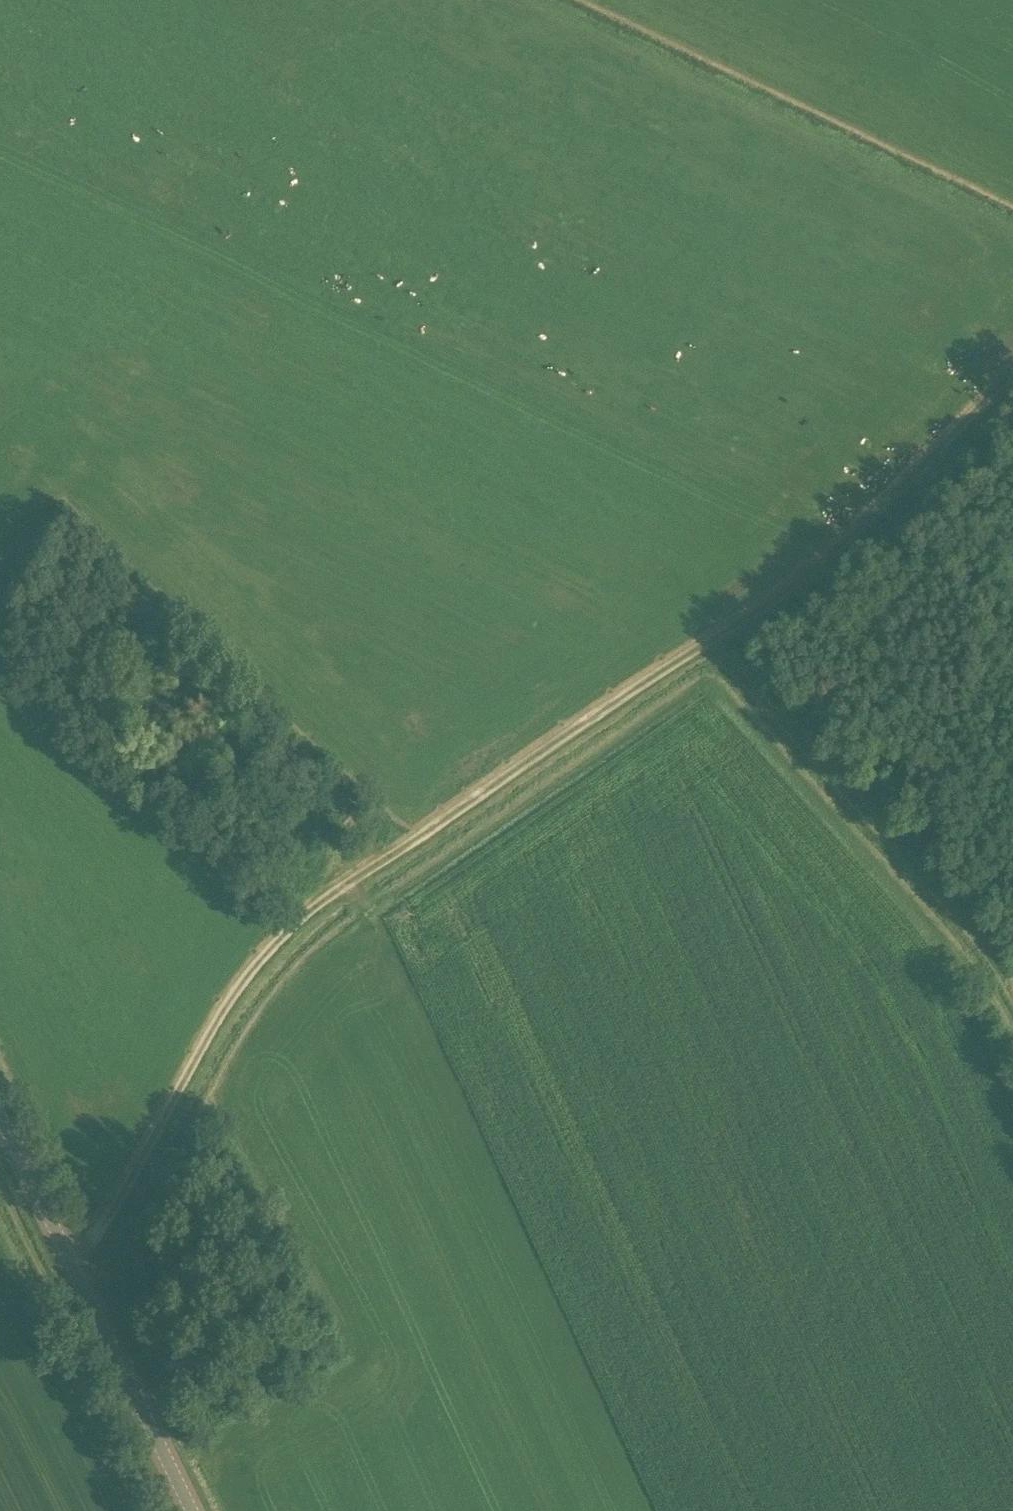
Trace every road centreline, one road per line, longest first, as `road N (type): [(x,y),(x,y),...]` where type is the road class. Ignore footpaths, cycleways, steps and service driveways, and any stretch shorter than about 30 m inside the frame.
road 1 (secondary): [(191,1510),(0,1117)]

